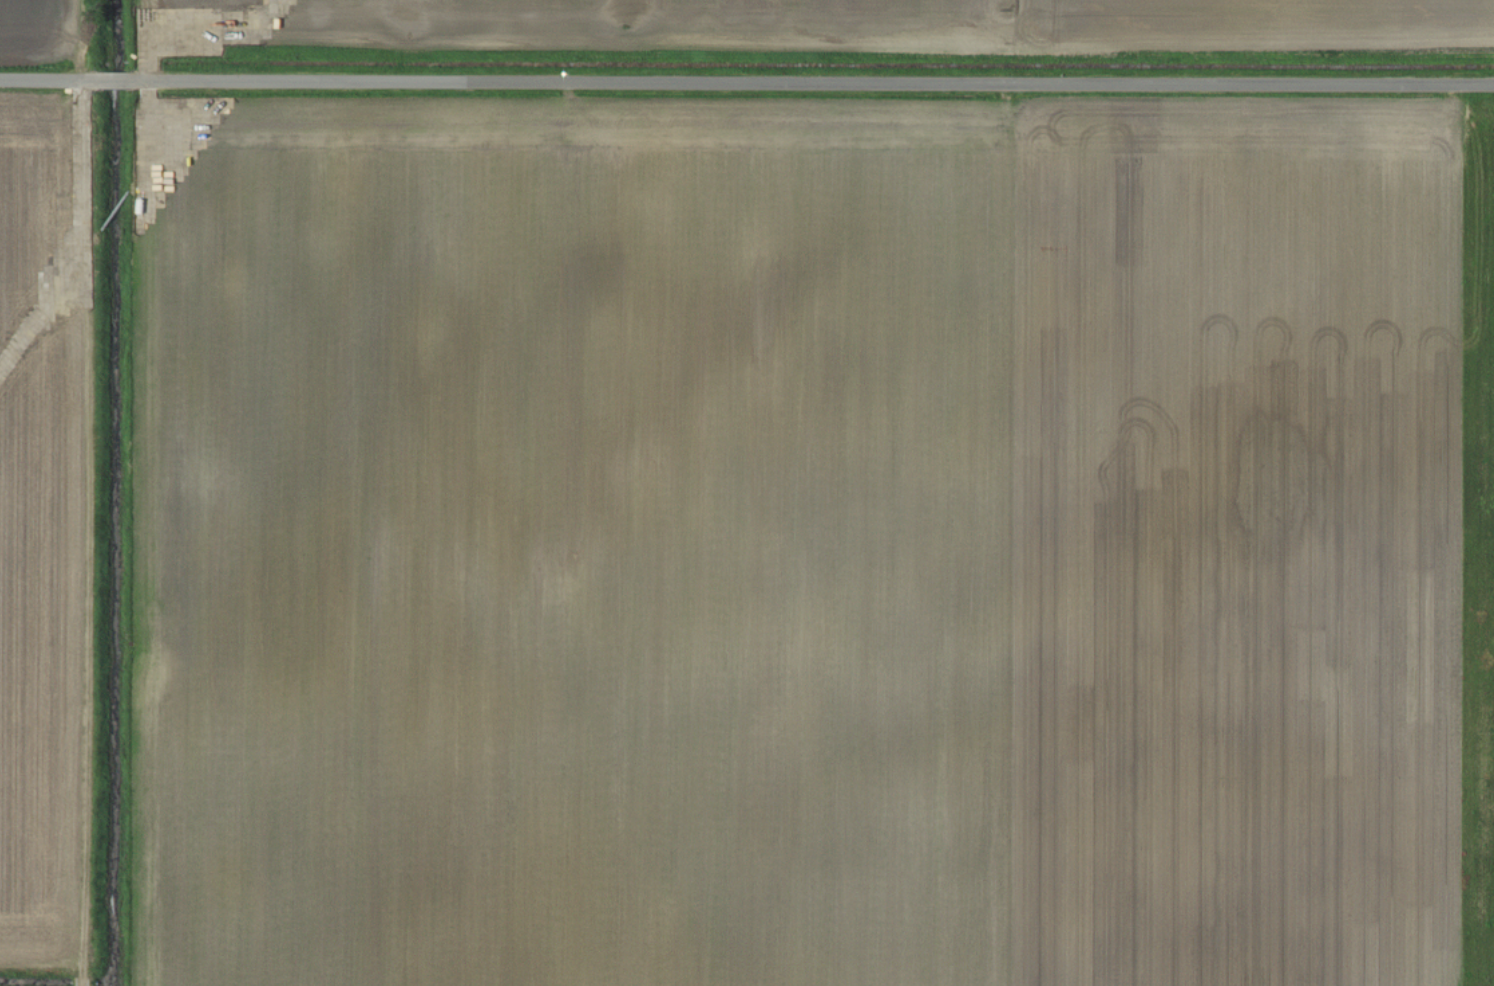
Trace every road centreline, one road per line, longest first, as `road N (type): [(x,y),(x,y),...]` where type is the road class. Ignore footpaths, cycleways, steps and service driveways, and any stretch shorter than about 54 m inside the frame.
road 1 (residential): [(0,72),(1493,79)]

